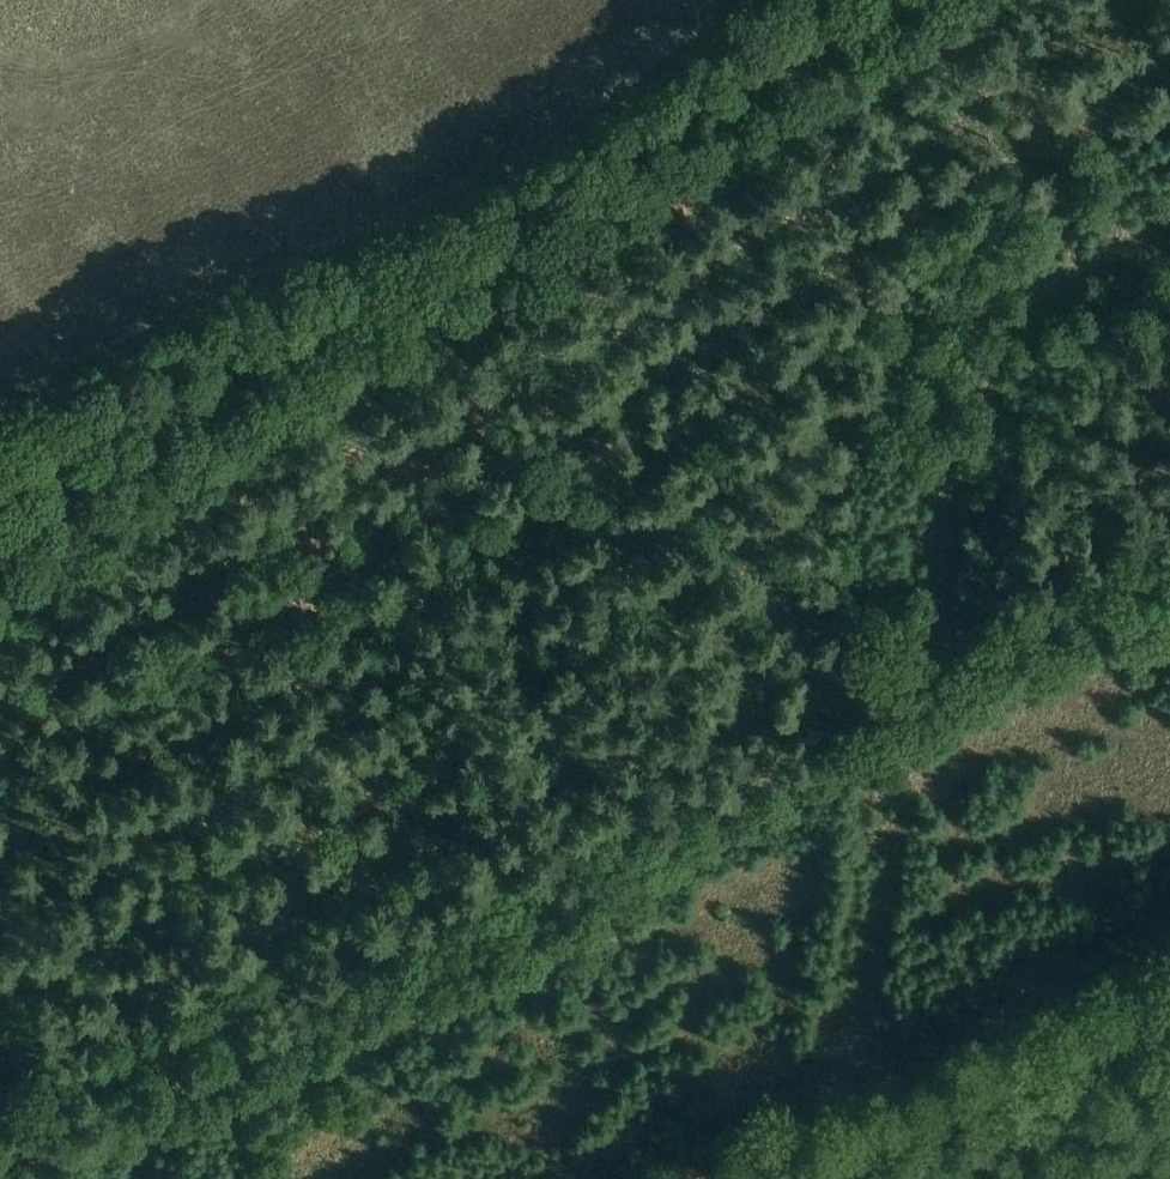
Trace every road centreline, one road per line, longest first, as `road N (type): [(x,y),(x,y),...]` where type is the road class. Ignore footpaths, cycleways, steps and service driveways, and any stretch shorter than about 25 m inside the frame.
road 1 (track): [(744,0),(628,101),(556,149),(482,191),(139,347),(0,425)]
road 2 (track): [(797,1178),(1169,995)]

